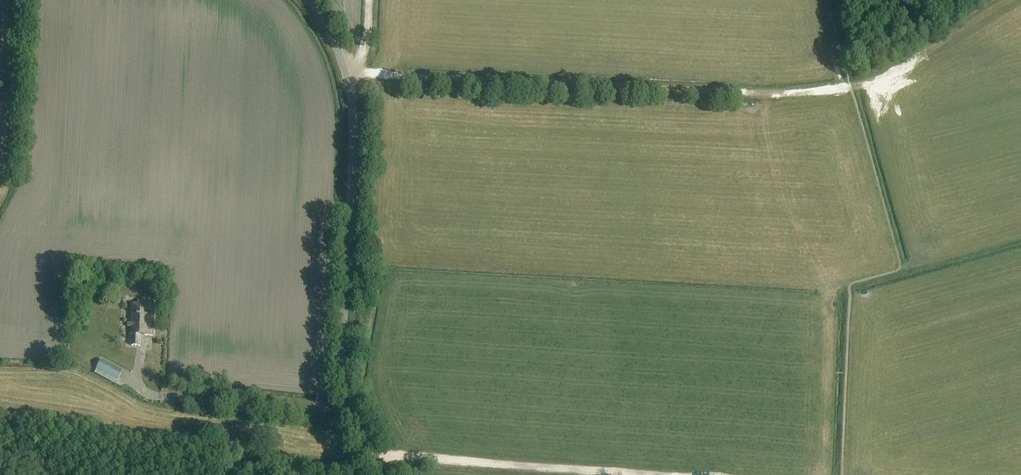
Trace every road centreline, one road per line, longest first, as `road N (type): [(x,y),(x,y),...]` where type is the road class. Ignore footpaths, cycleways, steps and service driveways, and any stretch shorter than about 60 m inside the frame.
road 1 (track): [(893,68),(851,87),(785,94),(345,73)]
road 2 (track): [(827,0),(902,268),(851,283),(842,474)]
road 3 (unclassified): [(374,474),(341,378),(351,101),(332,39),(307,0)]
road 4 (track): [(650,474),(366,456)]
road 5 (track): [(822,474),(831,279)]
road 6 (track): [(347,408),(155,391)]

